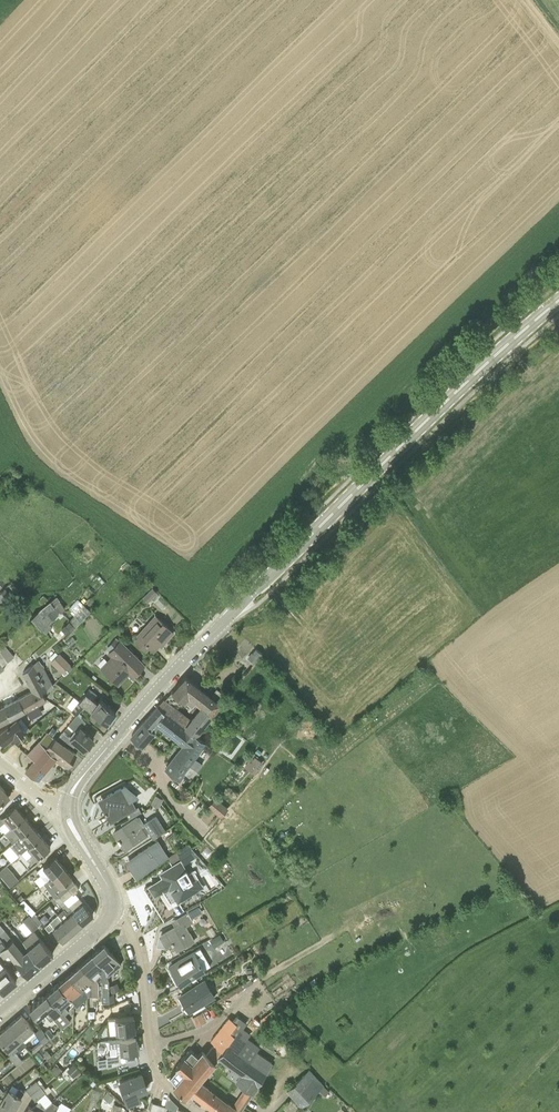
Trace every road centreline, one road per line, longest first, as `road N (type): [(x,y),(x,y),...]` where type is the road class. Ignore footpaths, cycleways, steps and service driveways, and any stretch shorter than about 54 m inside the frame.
road 1 (tertiary): [(69,802),(206,640),(392,452),(558,300)]
road 2 (residential): [(195,1111),(155,1062),(135,940),(112,913)]
road 3 (tertiary): [(0,1011),(112,913)]
road 4 (tertiary): [(112,913),(111,892),(71,822),(69,802)]

